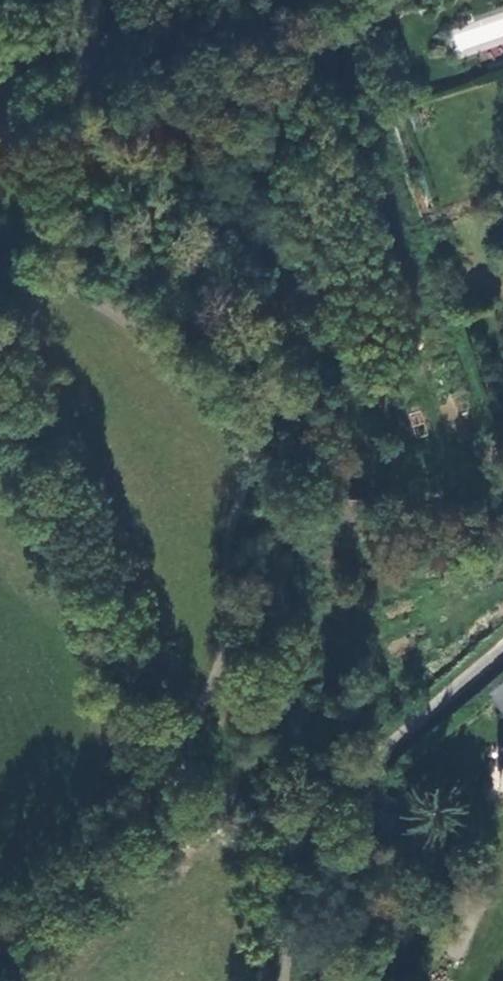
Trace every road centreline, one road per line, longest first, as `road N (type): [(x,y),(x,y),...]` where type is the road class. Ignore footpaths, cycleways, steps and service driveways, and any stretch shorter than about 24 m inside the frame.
road 1 (residential): [(294,842),(318,804),(502,653)]
road 2 (track): [(174,788),(0,923)]
road 3 (unclassified): [(278,980),(294,842)]

